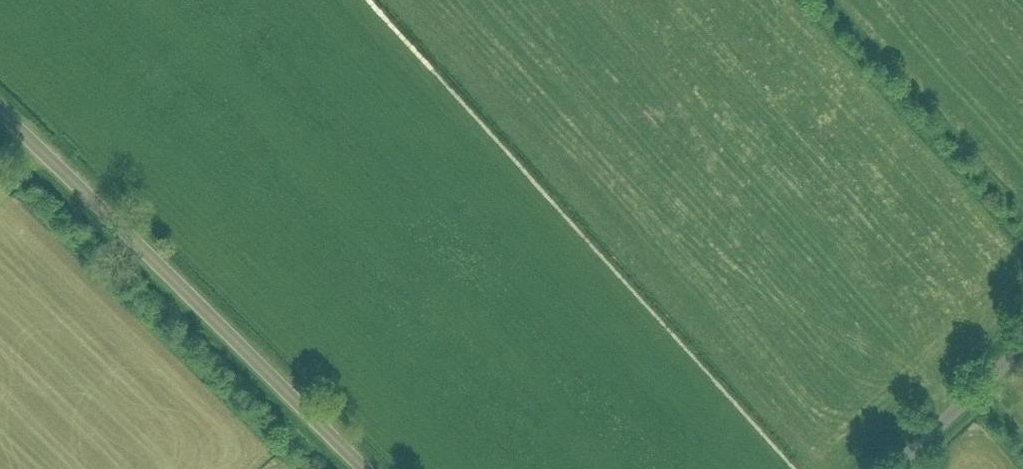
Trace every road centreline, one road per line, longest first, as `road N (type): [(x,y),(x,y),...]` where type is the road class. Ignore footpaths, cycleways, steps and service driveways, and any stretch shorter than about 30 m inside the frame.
road 1 (unclassified): [(366,468),(0,111)]
road 2 (unclassified): [(890,468),(1022,344)]

